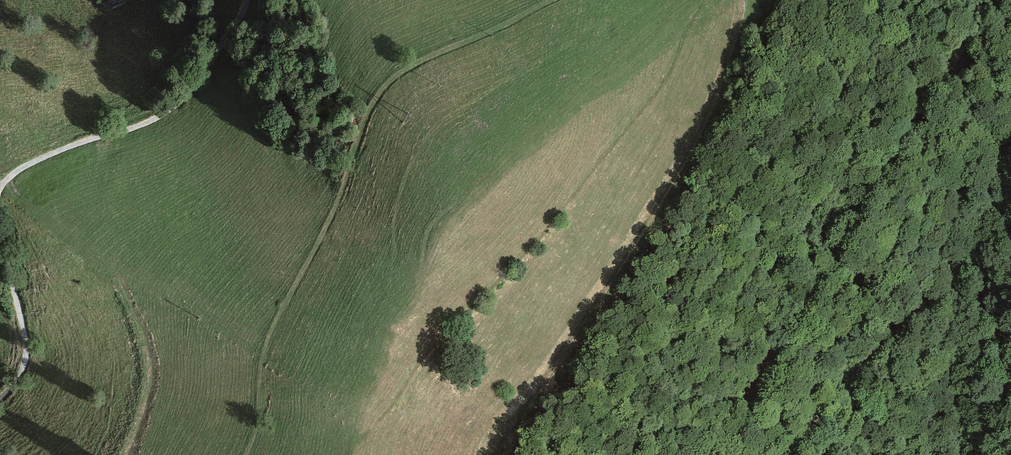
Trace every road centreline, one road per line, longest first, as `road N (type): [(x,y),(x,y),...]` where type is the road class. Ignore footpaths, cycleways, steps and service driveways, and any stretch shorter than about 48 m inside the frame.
road 1 (track): [(245,454),(258,424),(261,360),(386,85),(410,66),(551,0)]
road 2 (track): [(706,0),(639,114),(529,252),(433,347),(362,436)]
road 3 (track): [(983,0),(750,398),(733,454)]
road 4 (track): [(0,184),(33,162),(171,108),(246,0)]
road 5 (track): [(786,454),(843,379),(949,286),(1010,340)]
road 6 (track): [(0,398),(20,373),(25,347),(0,223)]

